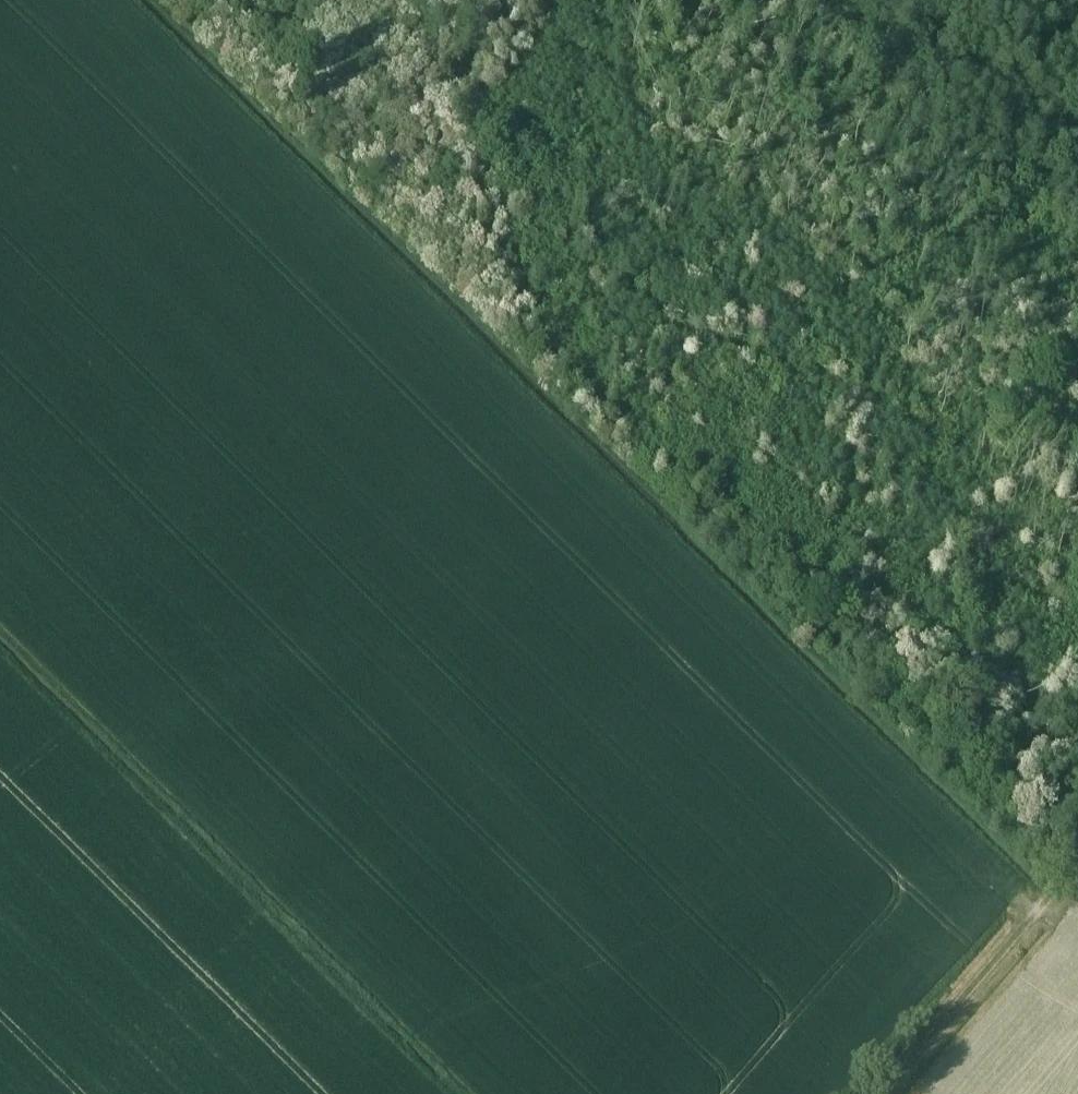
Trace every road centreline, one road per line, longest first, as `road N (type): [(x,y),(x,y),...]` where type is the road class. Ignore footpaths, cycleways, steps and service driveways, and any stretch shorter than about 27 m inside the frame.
road 1 (track): [(878,1093),(1060,892)]

